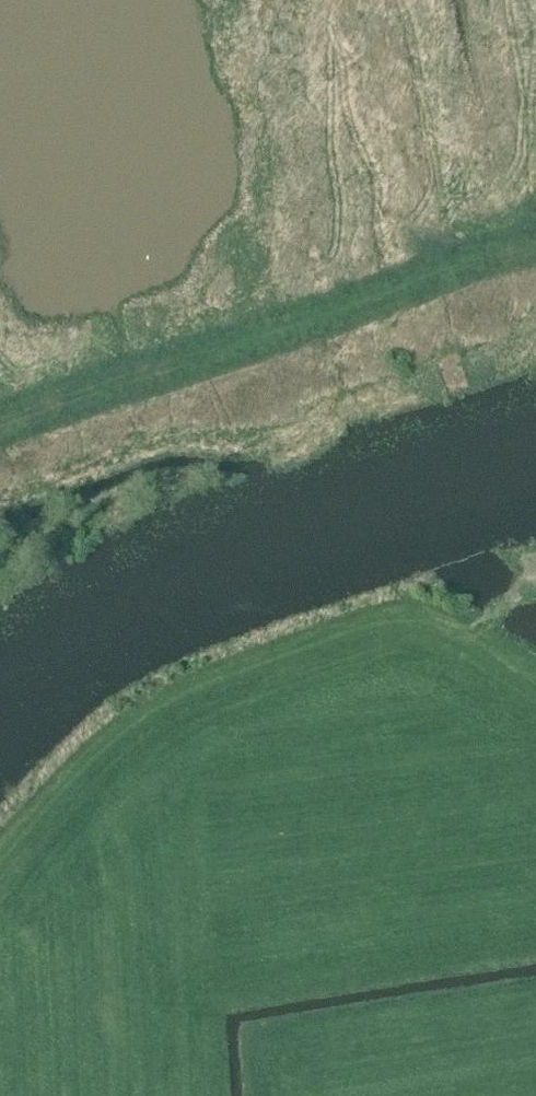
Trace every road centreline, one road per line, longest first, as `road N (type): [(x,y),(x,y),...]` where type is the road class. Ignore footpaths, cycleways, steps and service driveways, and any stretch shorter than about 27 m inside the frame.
road 1 (track): [(535,245),(0,425)]

